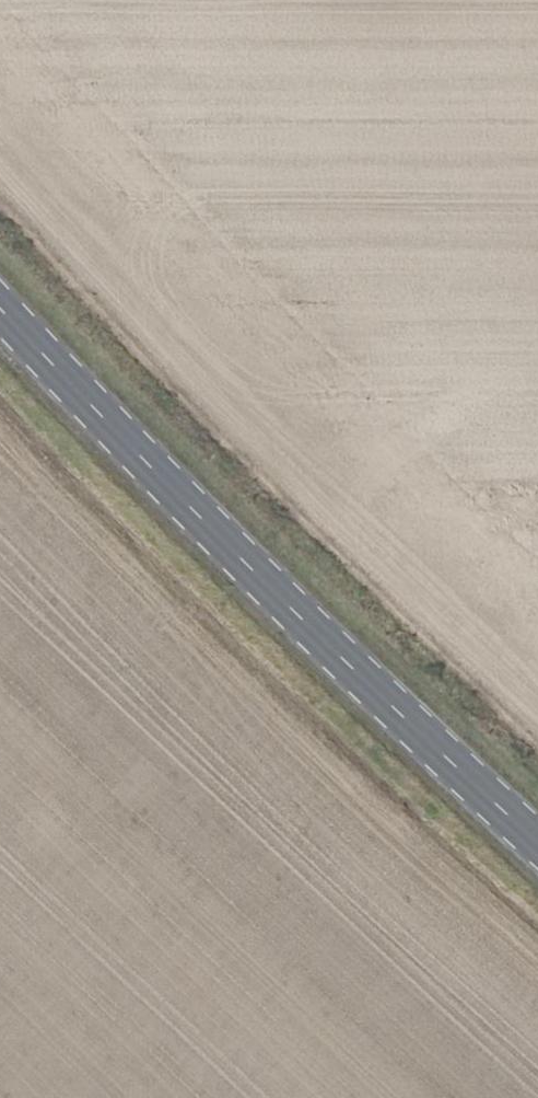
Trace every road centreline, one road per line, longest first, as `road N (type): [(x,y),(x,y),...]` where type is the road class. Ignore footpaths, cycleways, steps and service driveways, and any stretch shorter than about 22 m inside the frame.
road 1 (primary): [(537,841),(157,473),(0,305)]

